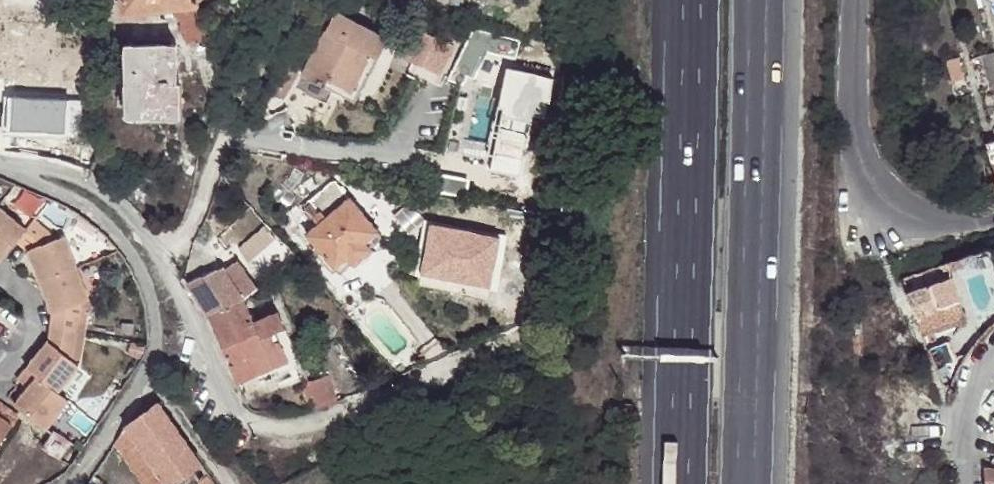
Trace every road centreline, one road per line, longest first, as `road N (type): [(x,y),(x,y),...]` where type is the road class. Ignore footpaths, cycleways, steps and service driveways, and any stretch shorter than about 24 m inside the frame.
road 1 (residential): [(0,161),(72,173),(111,196),(159,255),(244,418),(313,422),(522,338)]
road 2 (motorway): [(743,483),(754,0)]
road 3 (motorway): [(688,0),(677,483)]
road 4 (residential): [(852,0),(847,123),(891,210),(926,230),(993,214)]
road 5 (residential): [(993,358),(981,372),(968,420),(968,483)]

